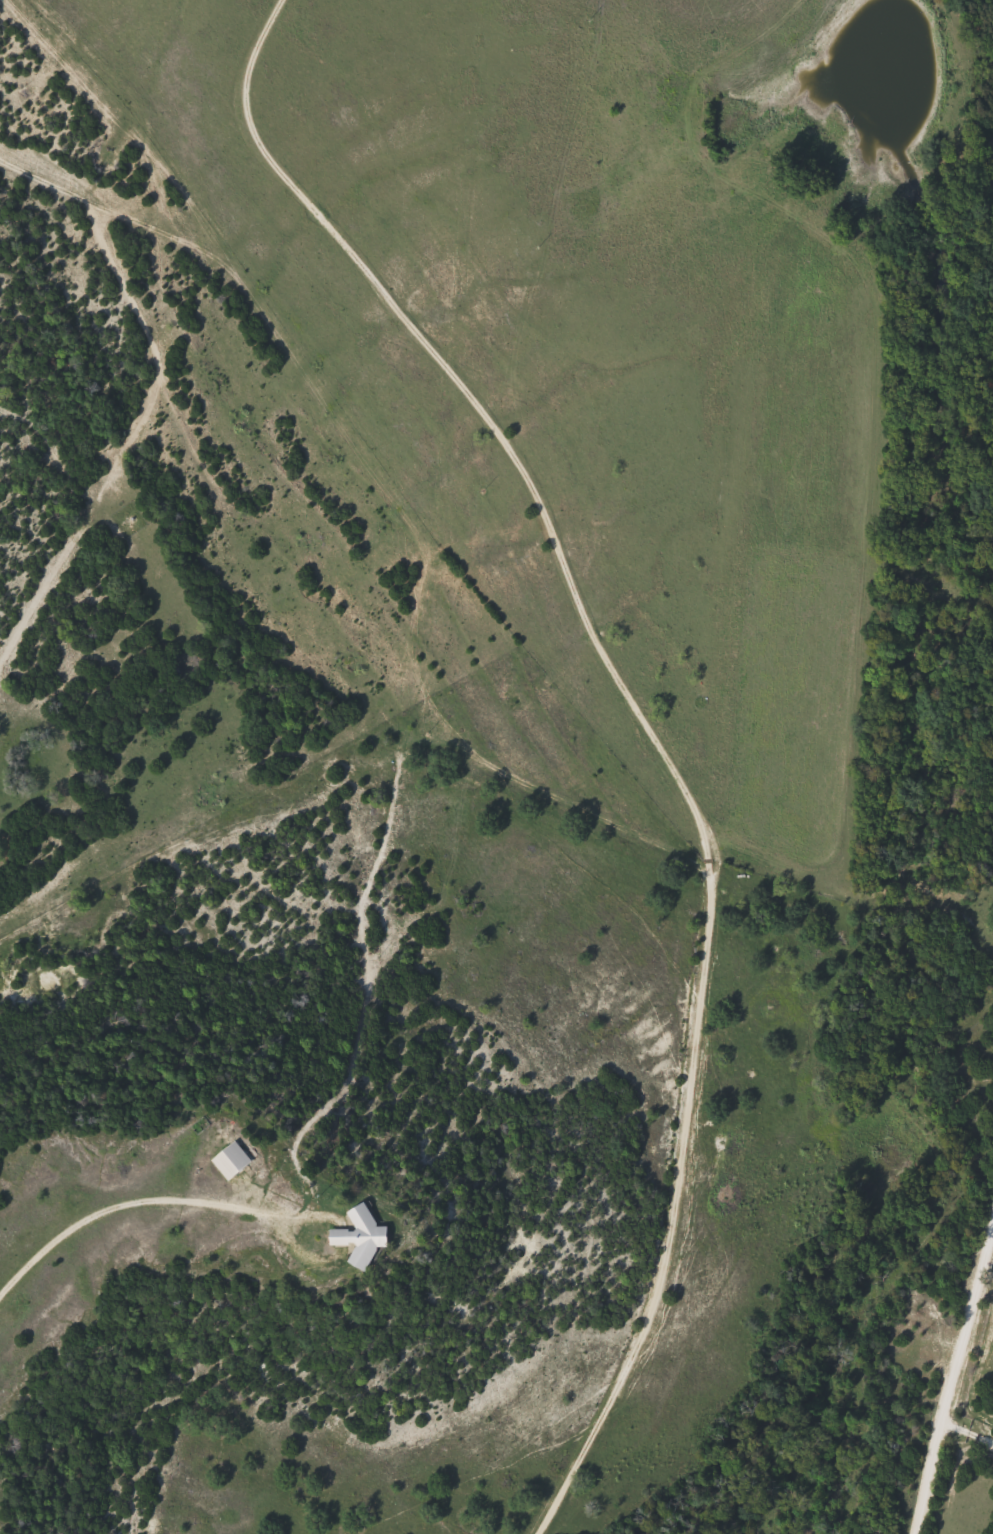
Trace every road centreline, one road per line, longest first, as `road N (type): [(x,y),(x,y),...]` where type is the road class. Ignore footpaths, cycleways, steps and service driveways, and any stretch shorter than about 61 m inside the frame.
road 1 (residential): [(992,1247),(920,1533)]

